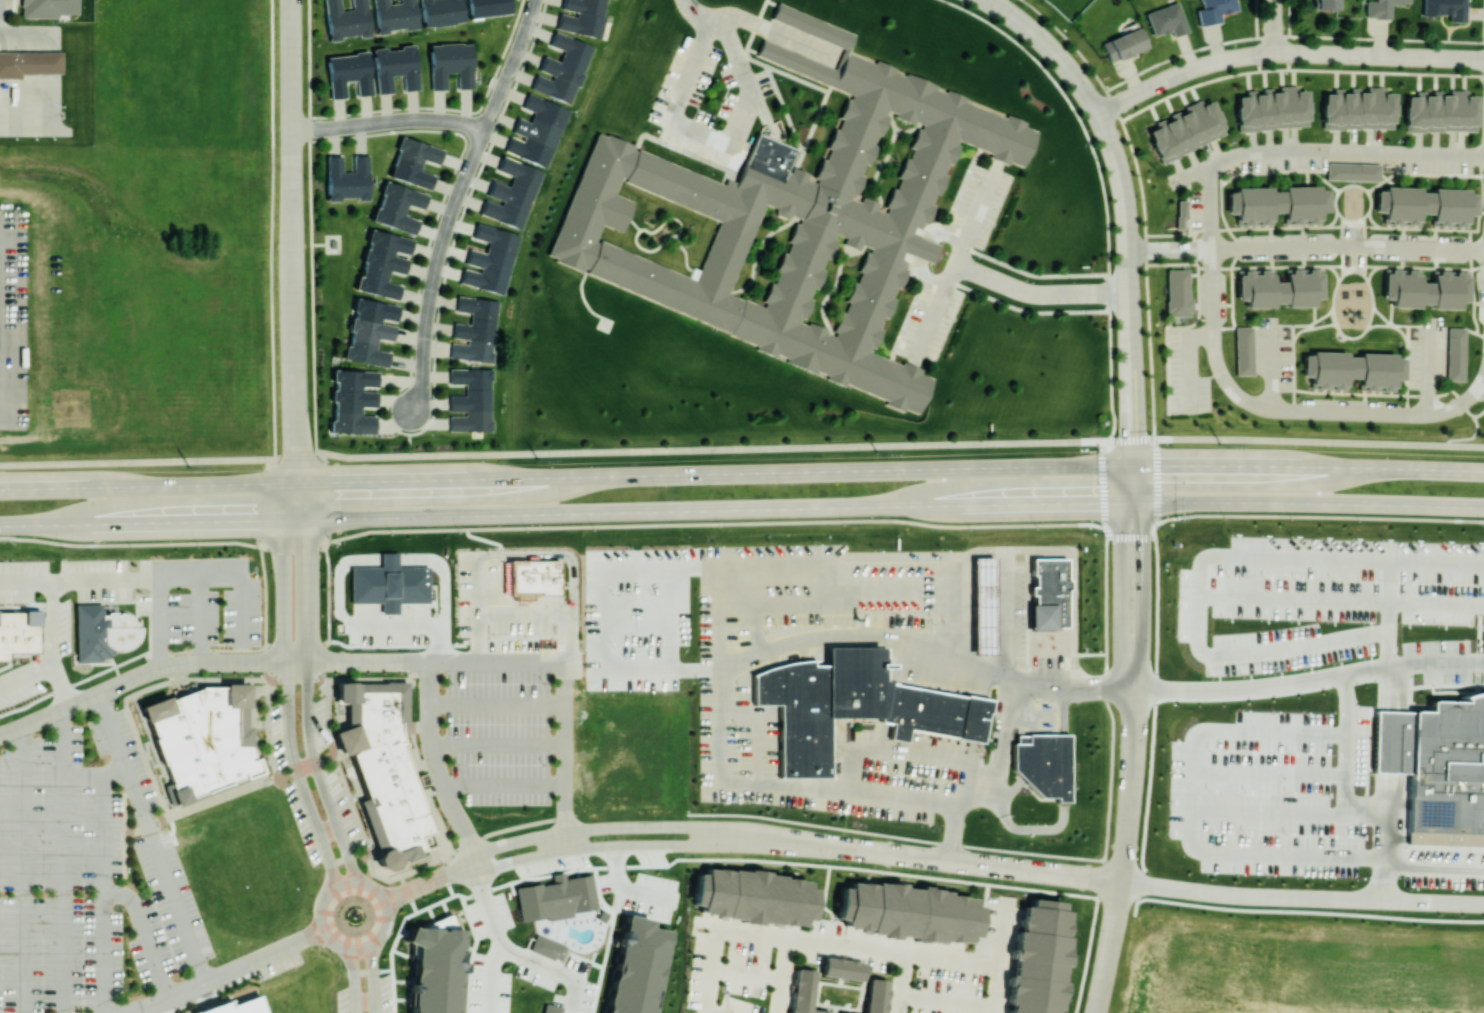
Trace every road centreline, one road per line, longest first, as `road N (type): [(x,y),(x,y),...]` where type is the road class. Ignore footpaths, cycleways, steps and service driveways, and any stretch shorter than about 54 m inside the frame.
road 1 (secondary): [(0,525),(1141,502)]
road 2 (secondary): [(0,488),(1133,465)]
road 3 (residential): [(284,520),(291,740),(328,852),(326,897)]
road 4 (residential): [(364,883),(346,854),(309,726),(305,520)]
road 5 (secondary): [(1133,465),(1483,471)]
road 6 (secondary): [(1141,502),(1483,507)]
road 7 (tertiary): [(1095,1012),(1121,881),(1135,691)]
road 8 (residential): [(1099,114),(1127,215),(1133,433)]
road 9 (residential): [(781,841),(1098,879)]
road 10 (residential): [(291,148),(295,449)]
road 11 (residential): [(1099,114),(1228,59),(1359,55)]
road 12 (tertiary): [(1133,465),(1122,536),(1124,638),(1135,691)]
road 13 (tertiary): [(1135,691),(1141,502),(1133,465)]
road 14 (residential): [(691,825),(565,830),(509,843),(476,864)]
road 15 (residential): [(476,864),(588,847),(691,844)]
road 16 (residential): [(988,0),(1051,47),(1099,114)]
road 17 (residential): [(307,662),(202,661),(152,671)]
road 18 (residential): [(291,0),(291,148)]
road 19 (residential): [(535,0),(484,128)]
road 20 (residential): [(207,983),(323,928)]
road 21 (residential): [(1359,55),(1483,59)]

